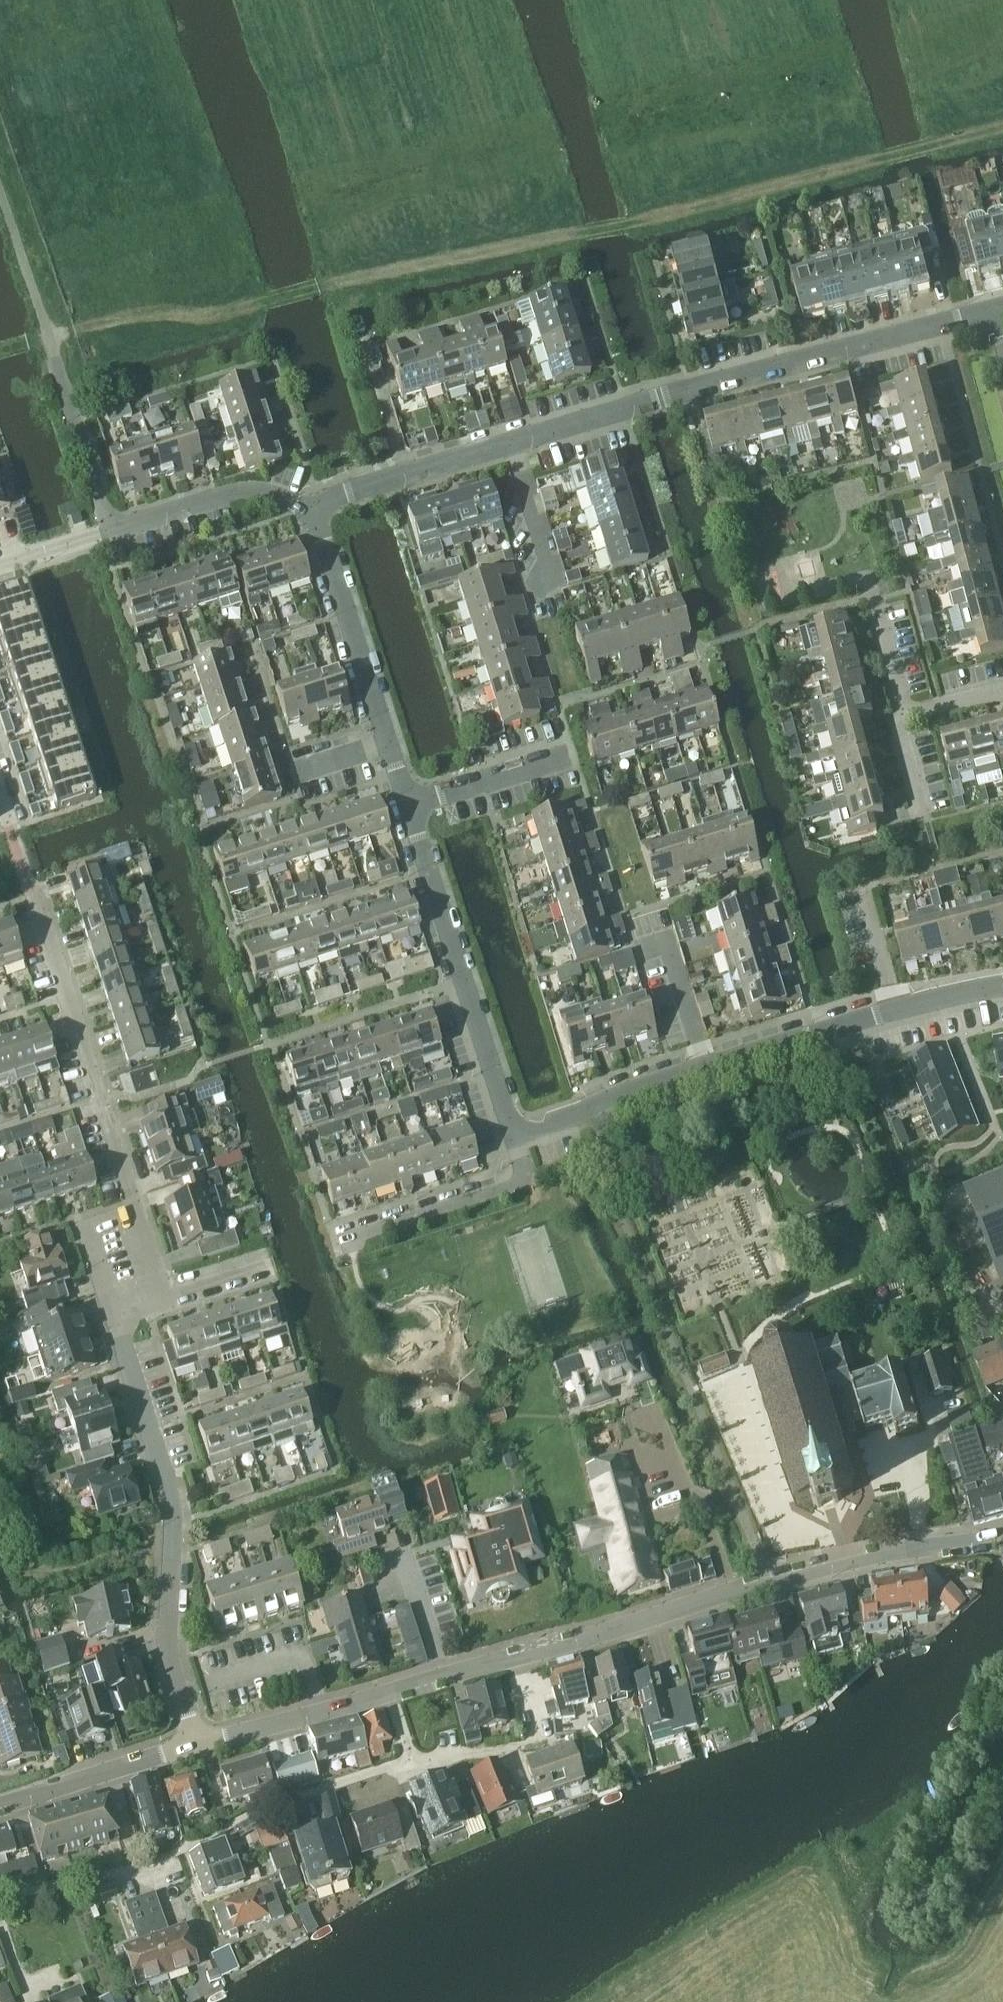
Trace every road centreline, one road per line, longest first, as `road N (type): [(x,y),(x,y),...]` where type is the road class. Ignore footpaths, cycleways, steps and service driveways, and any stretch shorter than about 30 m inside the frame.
road 1 (track): [(1002,127),(637,224),(331,284),(213,317),(136,319),(48,337)]
road 2 (tertiary): [(1002,1535),(772,1583),(443,1676)]
road 3 (unclassified): [(509,446),(994,313)]
road 4 (residential): [(204,1744),(168,1625),(174,1501),(115,1315)]
road 5 (residential): [(514,1137),(410,810)]
road 6 (residential): [(136,1201),(31,892)]
road 7 (residential): [(1002,987),(897,1009),(701,1069)]
road 8 (unclassified): [(388,743),(315,510)]
road 9 (residential): [(514,1137),(522,1166),(517,1187),(336,1240)]
road 10 (unclassified): [(391,1692),(410,1760),(572,1740)]
road 11 (unclassified): [(109,533),(240,492),(283,495),(315,510)]
road 12 (tertiary): [(204,1744),(0,1806)]
road 13 (unclassified): [(48,337),(109,533)]
road 14 (unclassified): [(315,510),(509,446)]
road 15 (residential): [(701,1069),(514,1137)]
road 16 (tertiary): [(391,1692),(204,1744)]
road 17 (unclassified): [(410,810),(578,757)]
road 18 (track): [(48,337),(0,183)]
road 19 (residential): [(115,1315),(85,1219),(136,1201)]
road 20 (unclassified): [(555,593),(509,446)]
road 21 (residential): [(701,1069),(660,938)]
road 22 (unclassified): [(443,1676),(406,1552)]

